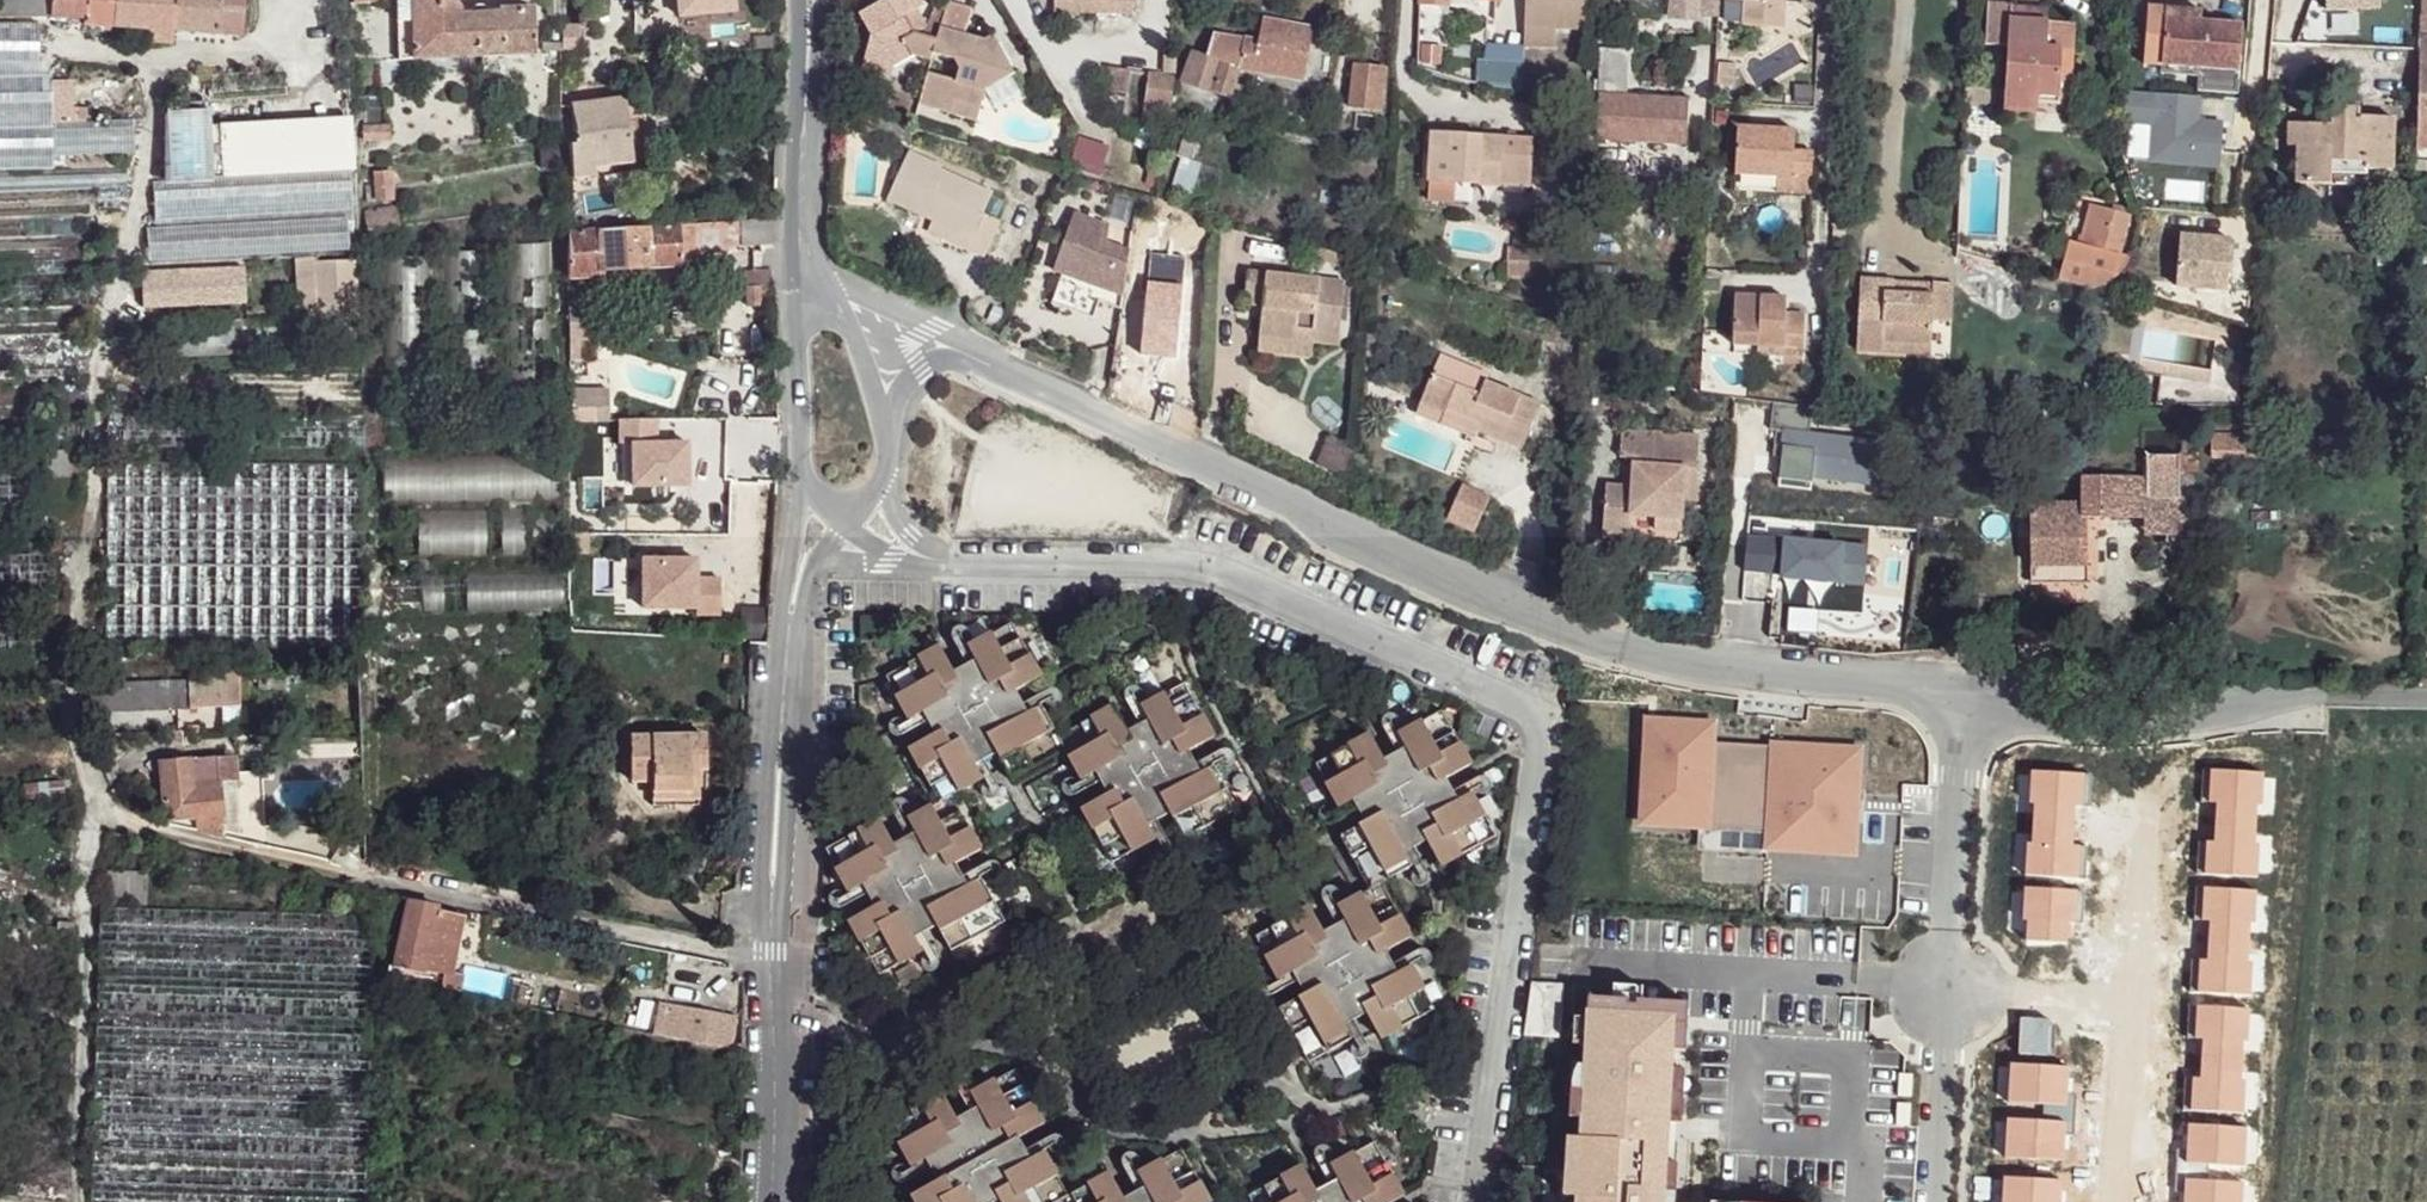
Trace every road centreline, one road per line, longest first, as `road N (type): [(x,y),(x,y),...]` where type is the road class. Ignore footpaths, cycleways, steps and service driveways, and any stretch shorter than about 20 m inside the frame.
road 1 (residential): [(1479,1201),(1543,748),(1538,728),(1521,710),(1223,572),(938,556),(900,545),(857,502)]
road 2 (unclassified): [(1957,688),(1677,657),(1582,632),(1340,537),(1283,498),(880,308),(835,302)]
road 3 (residential): [(783,642),(775,959),(787,1011),(784,1166),(775,1201)]
road 4 (unclassified): [(1957,688),(1934,1201)]
road 5 (unclassified): [(2426,697),(2031,704),(1957,688)]
road 6 (residential): [(800,320),(783,642)]
road 7 (residential): [(813,0),(803,257)]
road 8 (residential): [(857,502),(880,473),(885,435),(835,302)]
road 9 (residential): [(783,642),(816,561),(857,502)]

